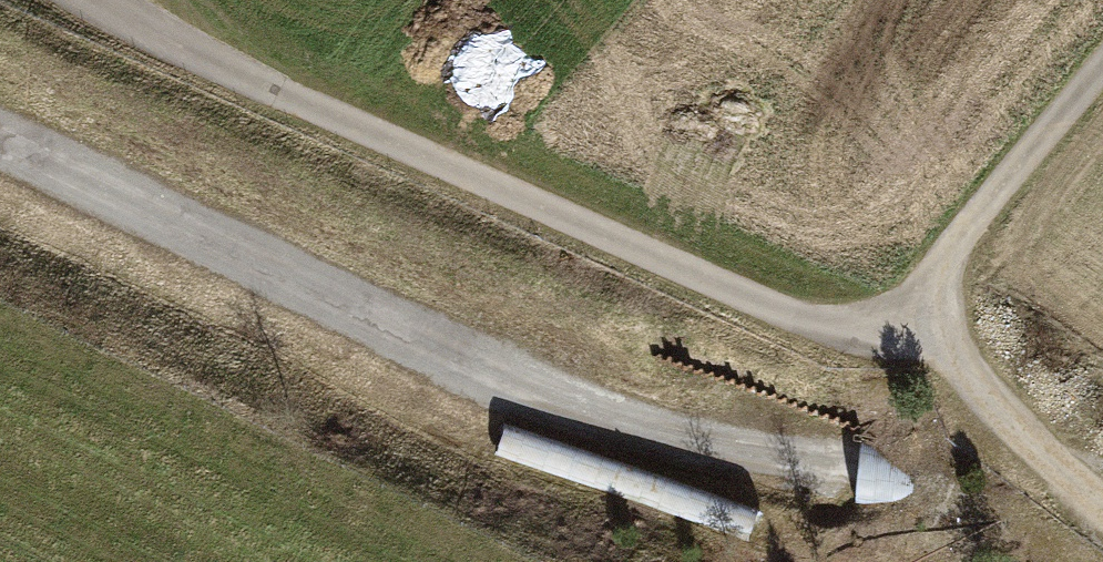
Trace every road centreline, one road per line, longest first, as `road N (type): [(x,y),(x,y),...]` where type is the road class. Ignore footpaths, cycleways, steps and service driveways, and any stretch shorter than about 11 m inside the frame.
road 1 (track): [(1102,520),(929,514),(529,404),(0,148)]
road 2 (track): [(96,0),(232,73),(792,319),(873,329),(906,319)]
road 3 (track): [(906,319),(939,251),(1102,60)]
road 4 (track): [(1102,513),(906,319)]

